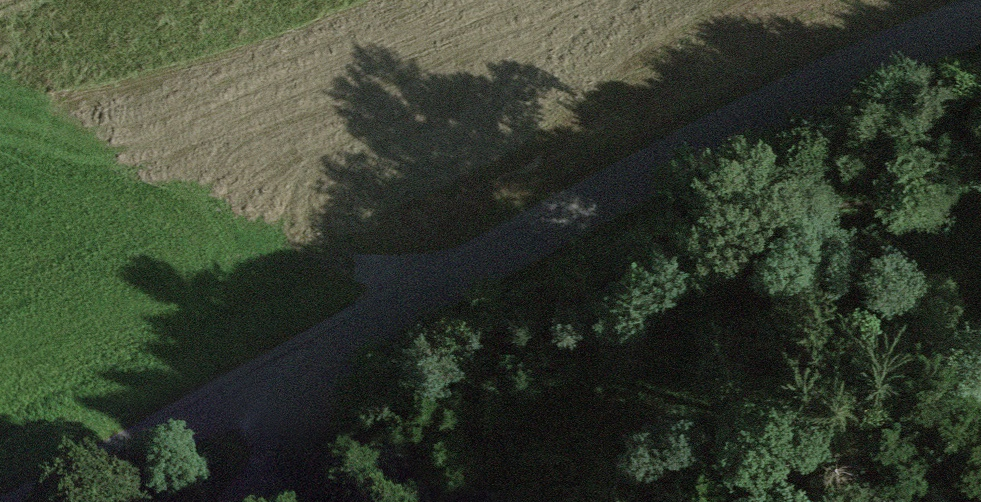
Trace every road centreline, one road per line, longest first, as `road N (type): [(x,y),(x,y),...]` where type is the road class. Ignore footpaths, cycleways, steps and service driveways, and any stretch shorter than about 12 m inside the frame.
road 1 (unclassified): [(269,385),(798,96),(980,20)]
road 2 (track): [(513,252),(980,199)]
road 3 (unclassified): [(25,501),(269,385)]
road 4 (unclassified): [(239,501),(277,437),(269,385)]

